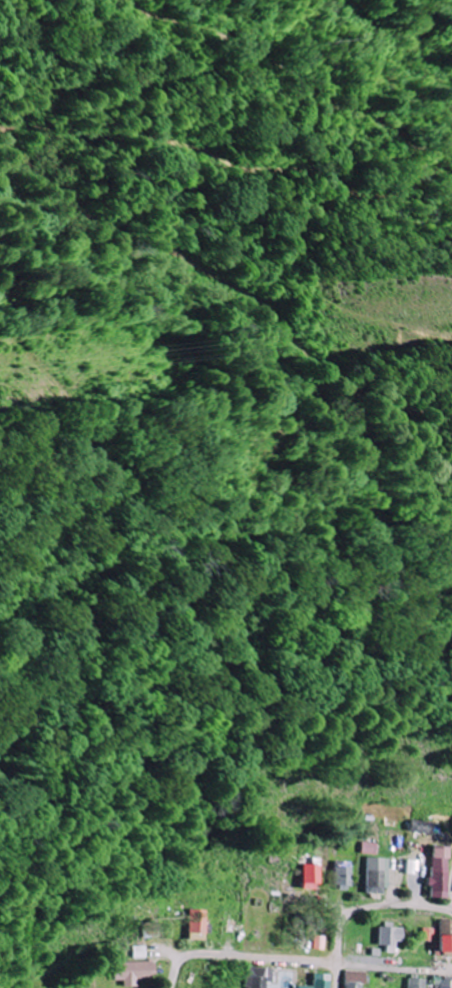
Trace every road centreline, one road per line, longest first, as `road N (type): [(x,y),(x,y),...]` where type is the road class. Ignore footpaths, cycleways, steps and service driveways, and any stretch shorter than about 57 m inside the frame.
road 1 (residential): [(451,970),(194,954),(172,987)]
road 2 (residential): [(338,987),(351,916),(411,905),(451,911)]

